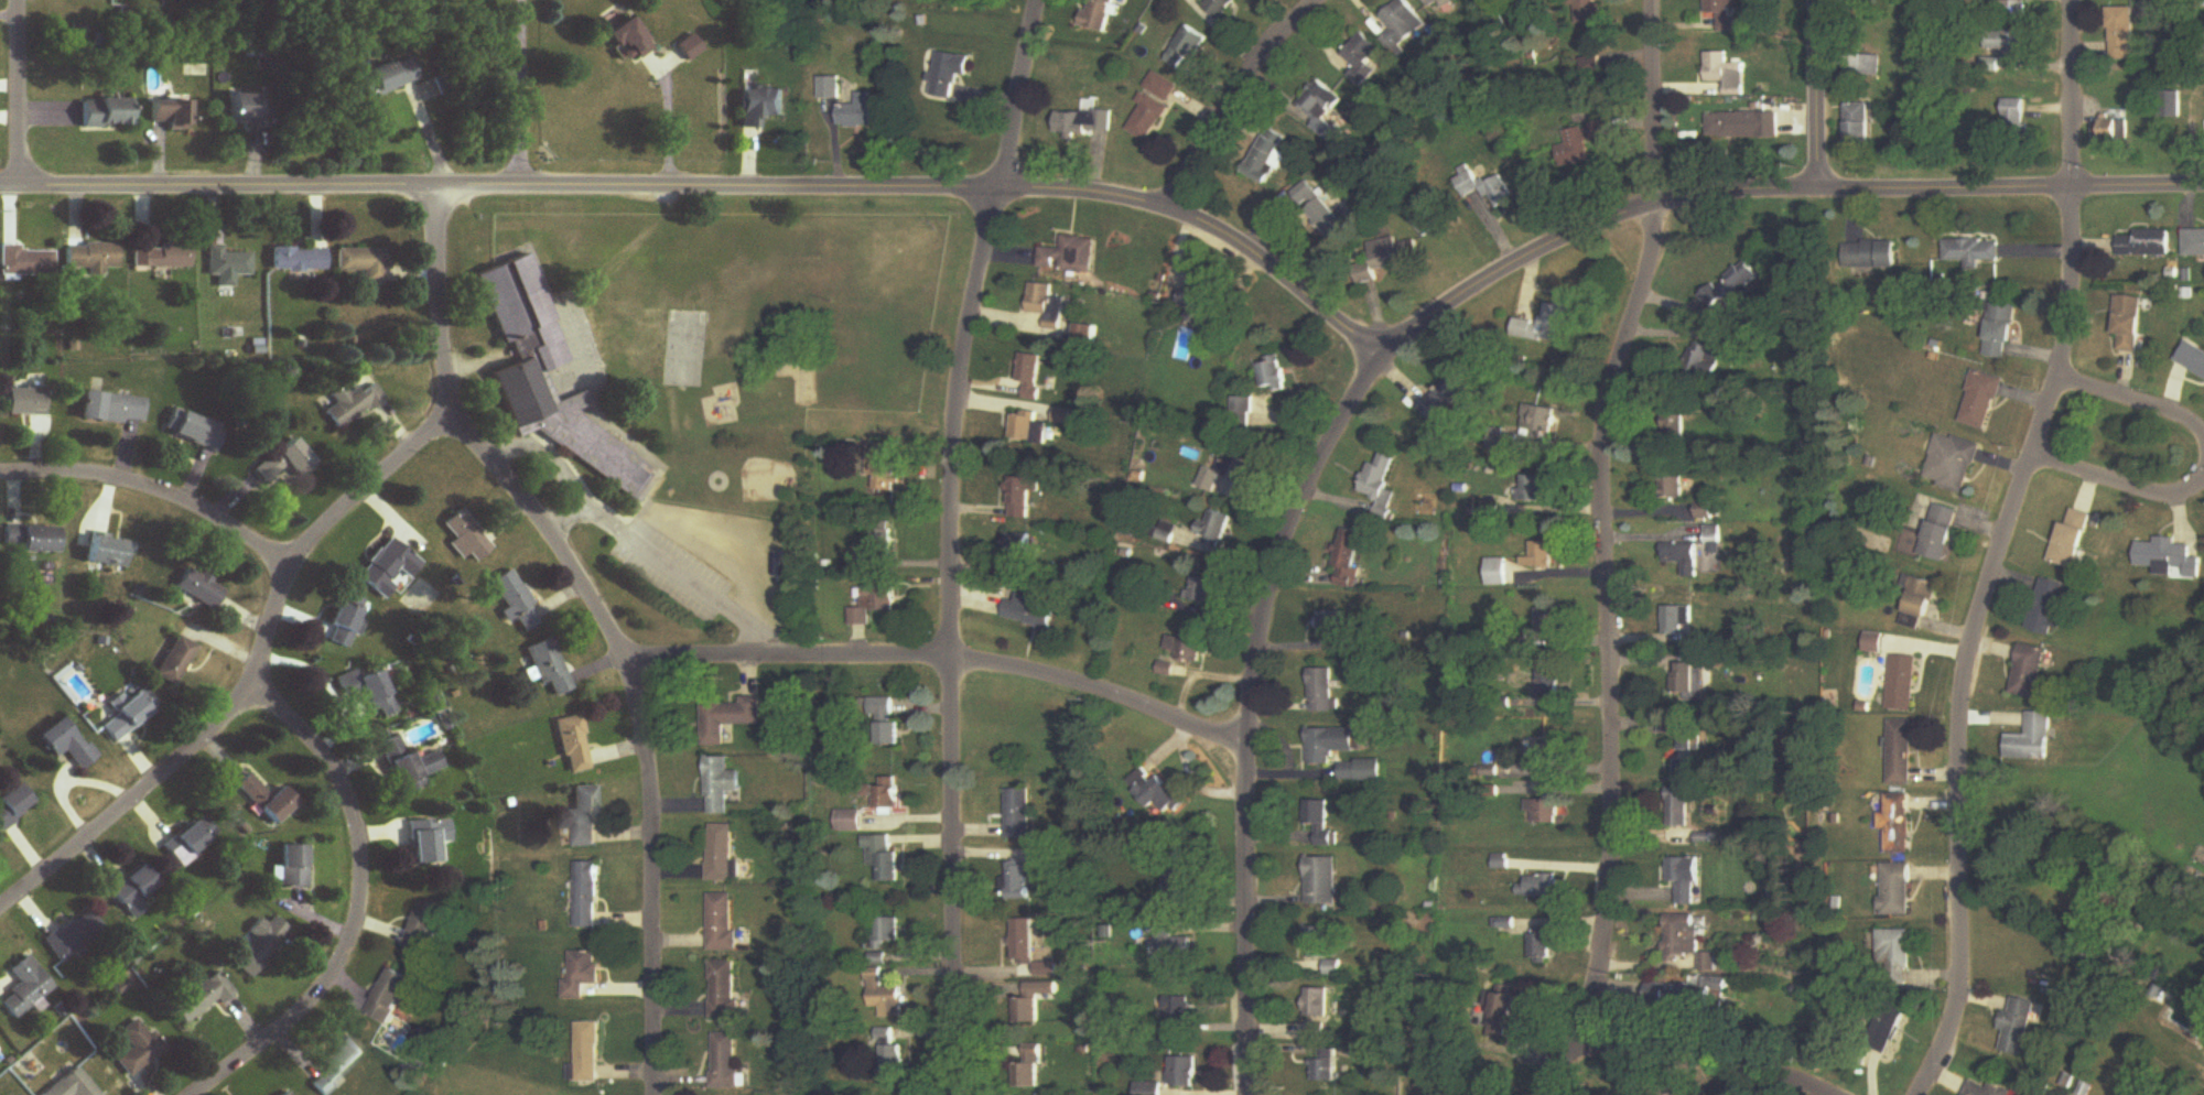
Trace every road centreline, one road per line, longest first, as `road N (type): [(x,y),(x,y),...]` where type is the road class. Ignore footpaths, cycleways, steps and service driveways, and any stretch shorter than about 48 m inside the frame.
road 1 (tertiary): [(1375,359),(1251,250),(1176,206),(1124,195),(1003,184),(0,192)]
road 2 (residential): [(1650,0),(1652,199),(1597,429),(1612,749),(1603,948),(1576,1037),(1539,1094)]
road 3 (residential): [(1038,0),(971,323),(952,496),(955,1094)]
road 4 (residential): [(444,184),(435,258),(446,415),(565,556),(630,661),(650,845),(654,1094)]
road 5 (residential): [(2074,184),(2063,378),(1999,548),(1956,726),(1963,984),(1920,1094)]
road 6 (tertiary): [(2203,185),(1768,182),(1652,199),(1480,283),(1375,359)]
road 7 (residential): [(1375,359),(1288,533),(1263,606),(1245,790),(1249,1094)]
road 8 (residential): [(446,415),(336,510),(293,565),(273,596),(256,677),(188,760),(0,908)]
road 9 (residential): [(1245,790),(1211,750),(1159,715),(1040,673),(951,659),(630,661)]
road 10 (residential): [(256,677),(336,774),(355,823),(358,922),(309,1000),(198,1094)]
road 11 (residential): [(293,565),(169,495),(87,475),(0,473)]
road 12 (residential): [(1318,0),(1206,142),(1176,206)]
road 13 (residential): [(1816,1094),(1754,1073),(1576,1037)]
road 14 (residential): [(19,0),(20,192)]
road 15 (residential): [(1816,0),(1817,186)]
road 16 (residential): [(2203,480),(2191,495),(2154,498),(2032,455)]
road 17 (residential): [(2074,0),(2074,184)]
road 18 (residential): [(520,0),(523,183)]
road 19 (residential): [(2063,378),(2189,423),(2203,441)]

